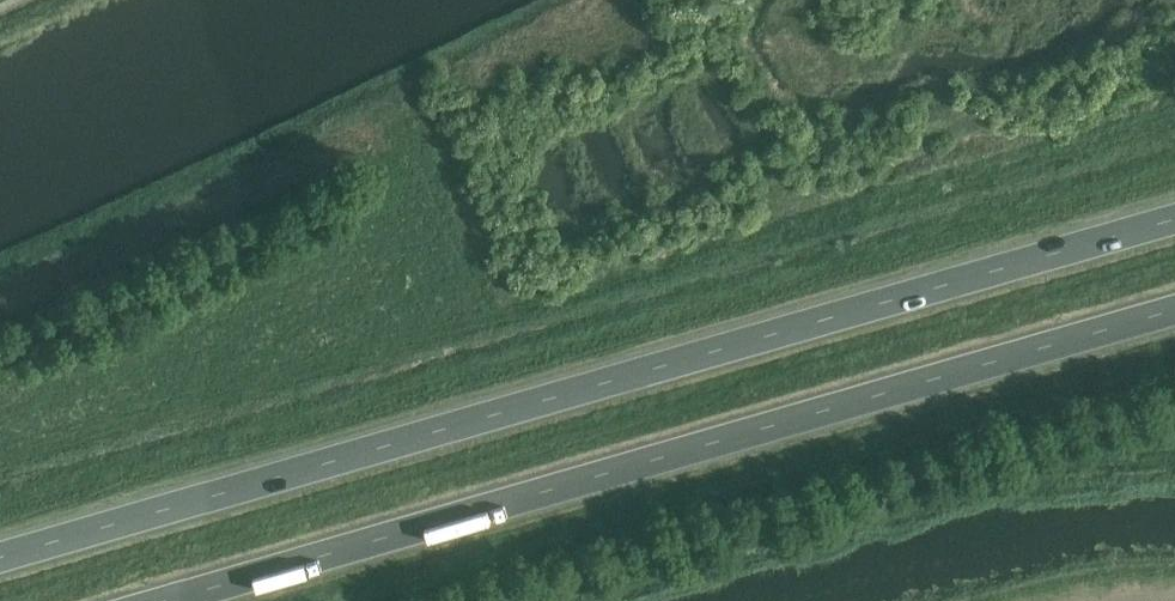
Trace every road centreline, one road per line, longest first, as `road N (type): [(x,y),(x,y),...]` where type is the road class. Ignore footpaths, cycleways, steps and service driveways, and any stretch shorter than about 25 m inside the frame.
road 1 (trunk): [(1174,222),(0,569)]
road 2 (trunk): [(187,600),(1174,316)]

